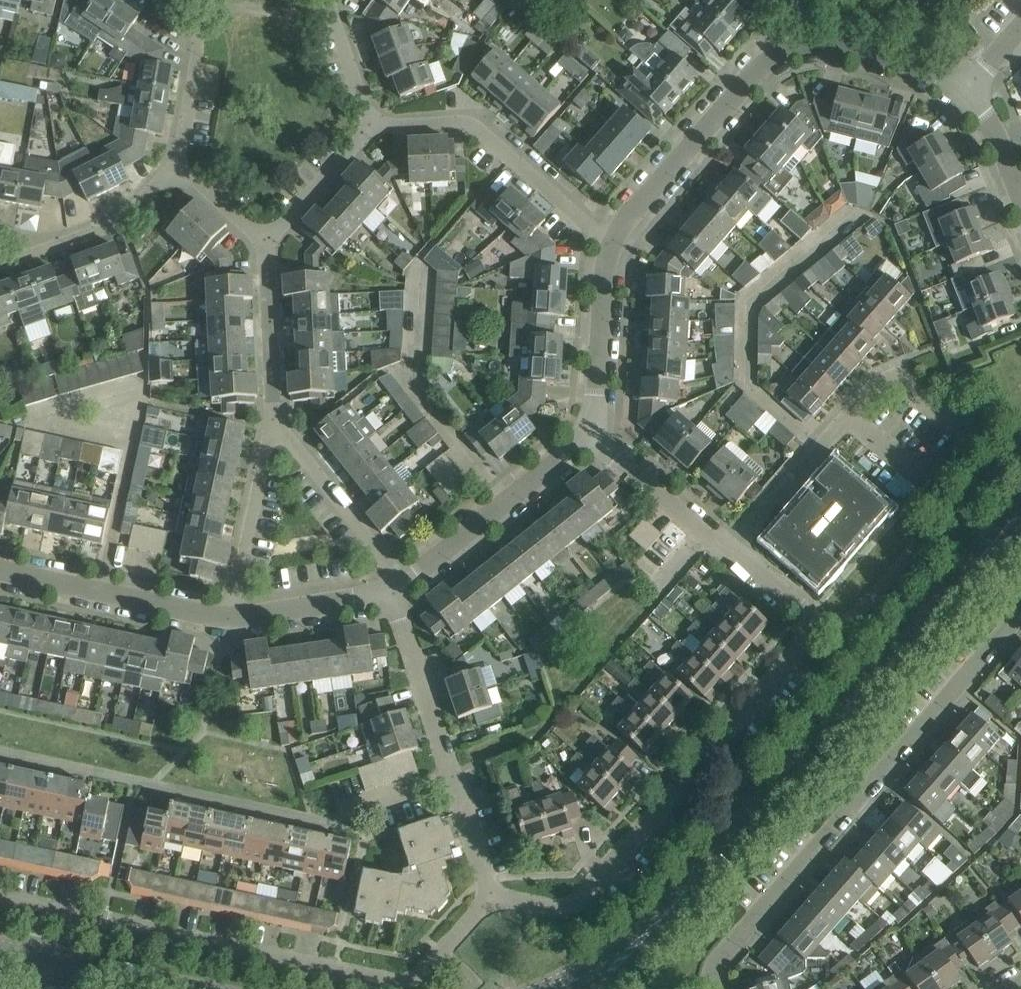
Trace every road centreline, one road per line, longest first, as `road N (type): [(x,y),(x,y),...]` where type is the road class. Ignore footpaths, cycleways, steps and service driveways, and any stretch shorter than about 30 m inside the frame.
road 1 (residential): [(495,893),(553,909),(570,906),(798,649),(806,616),(734,549)]
road 2 (residential): [(495,893),(407,983),(0,896)]
road 3 (residential): [(712,988),(718,958),(1020,614)]
road 4 (secondary): [(979,561),(689,888)]
road 5 (residential): [(495,893),(394,589)]
road 6 (unclassified): [(802,43),(758,70),(612,242)]
road 7 (residential): [(612,242),(469,120),(381,118)]
road 8 (unclassified): [(590,435),(394,589)]
road 9 (unclassified): [(227,617),(0,571)]
road 10 (residential): [(394,589),(388,562),(276,422)]
road 11 (residential): [(276,422),(227,617)]
road 12 (unclassified): [(612,242),(590,435)]
road 13 (residential): [(734,549),(709,540),(590,435)]
road 14 (secondary): [(689,888),(613,950),(536,988)]
road 15 (secondary): [(179,988),(0,950)]
road 16 (residential): [(172,164),(195,32),(158,0)]
road 17 (residential): [(276,422),(266,240)]
road 18 (residential): [(734,549),(849,416)]
road 19 (unclassified): [(965,89),(918,66),(802,43)]
road 20 (unclassified): [(394,589),(227,617)]
road 21 (residential): [(266,240),(381,118)]
road 22 (residential): [(849,416),(880,381),(898,377),(972,441)]
road 23 (residential): [(46,249),(105,228),(172,164)]
road 24 (secondary): [(603,988),(689,888)]
road 25 (residential): [(381,118),(368,103),(334,0)]
road 26 (unclassified): [(1020,200),(987,118),(965,89)]
road 27 (residential): [(266,240),(172,164)]

